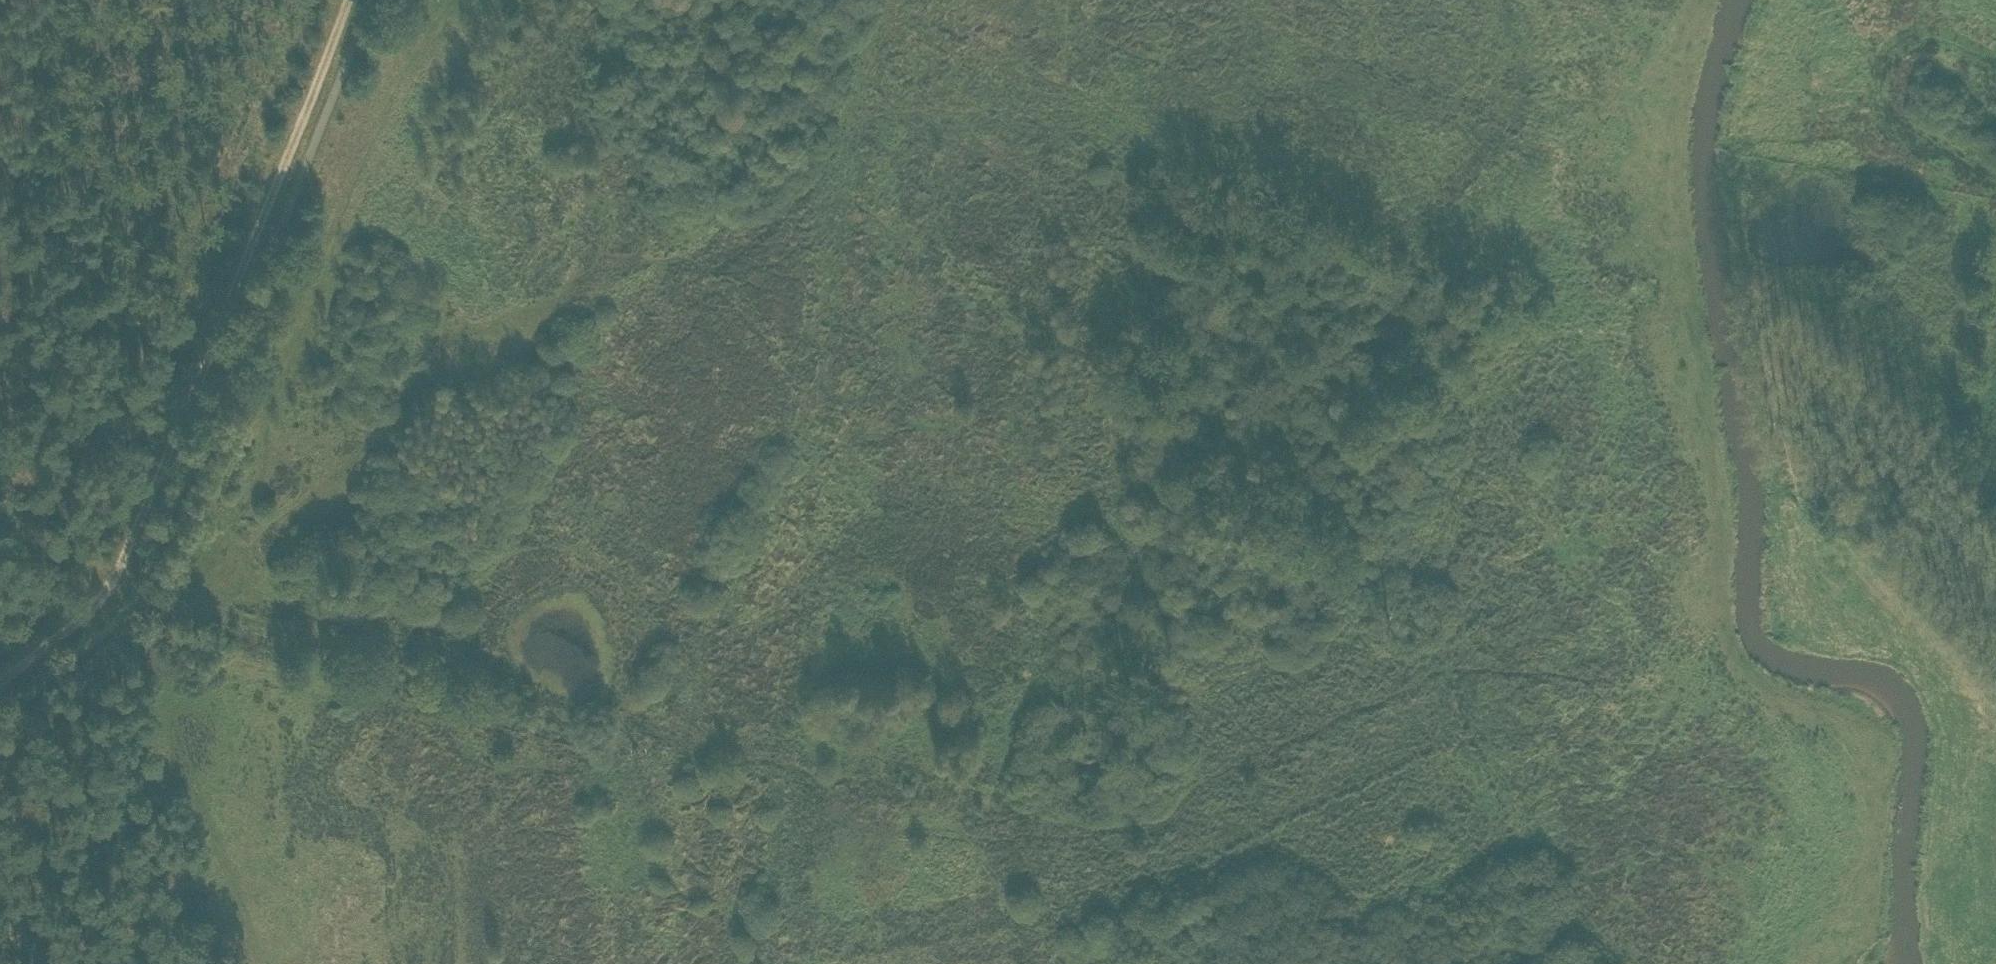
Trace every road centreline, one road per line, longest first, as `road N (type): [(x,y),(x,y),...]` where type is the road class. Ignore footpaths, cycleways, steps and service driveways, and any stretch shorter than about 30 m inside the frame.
road 1 (track): [(351,0),(110,598),(0,701)]

